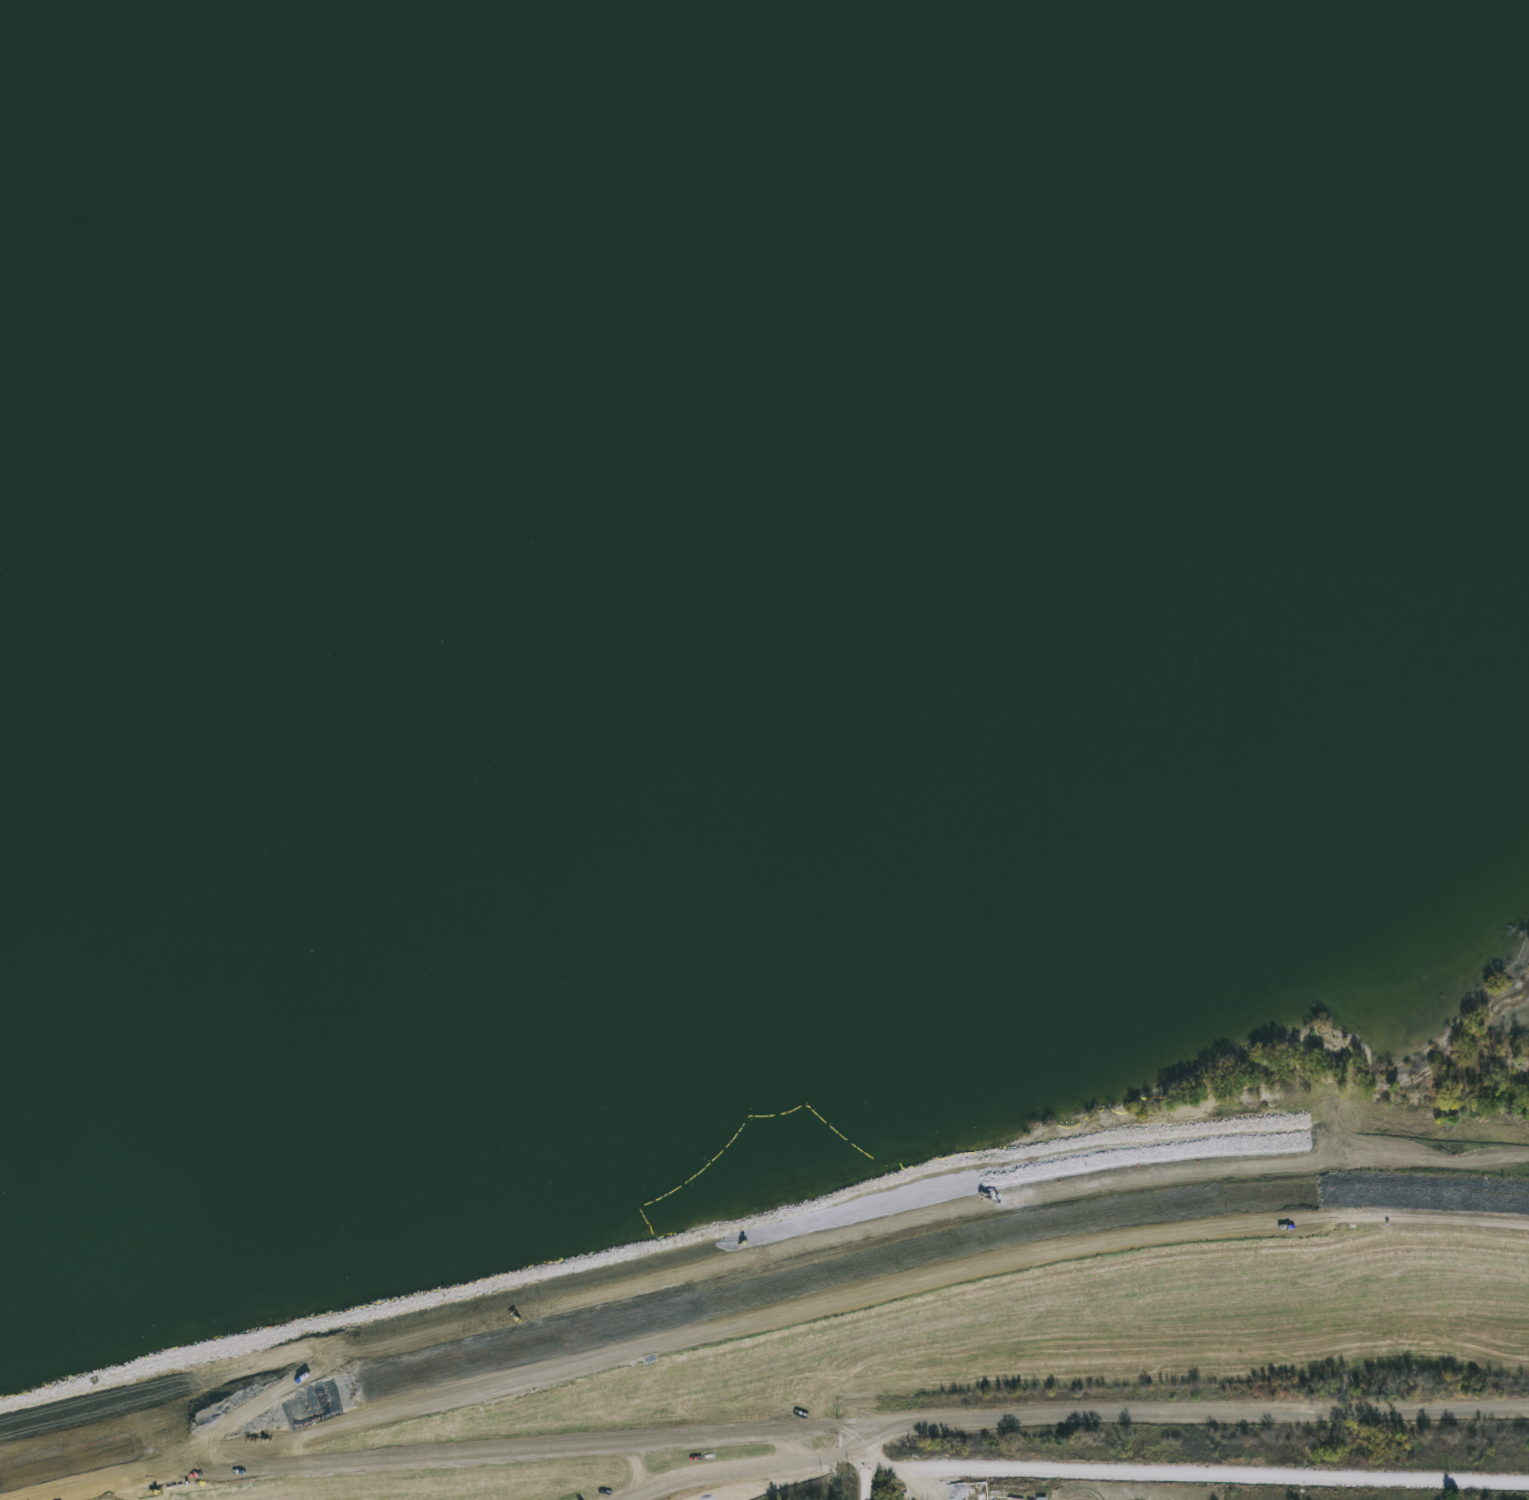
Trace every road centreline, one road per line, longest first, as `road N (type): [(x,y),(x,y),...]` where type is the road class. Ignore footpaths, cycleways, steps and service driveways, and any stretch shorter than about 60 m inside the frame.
road 1 (residential): [(869,1452),(695,1474),(615,1499)]

